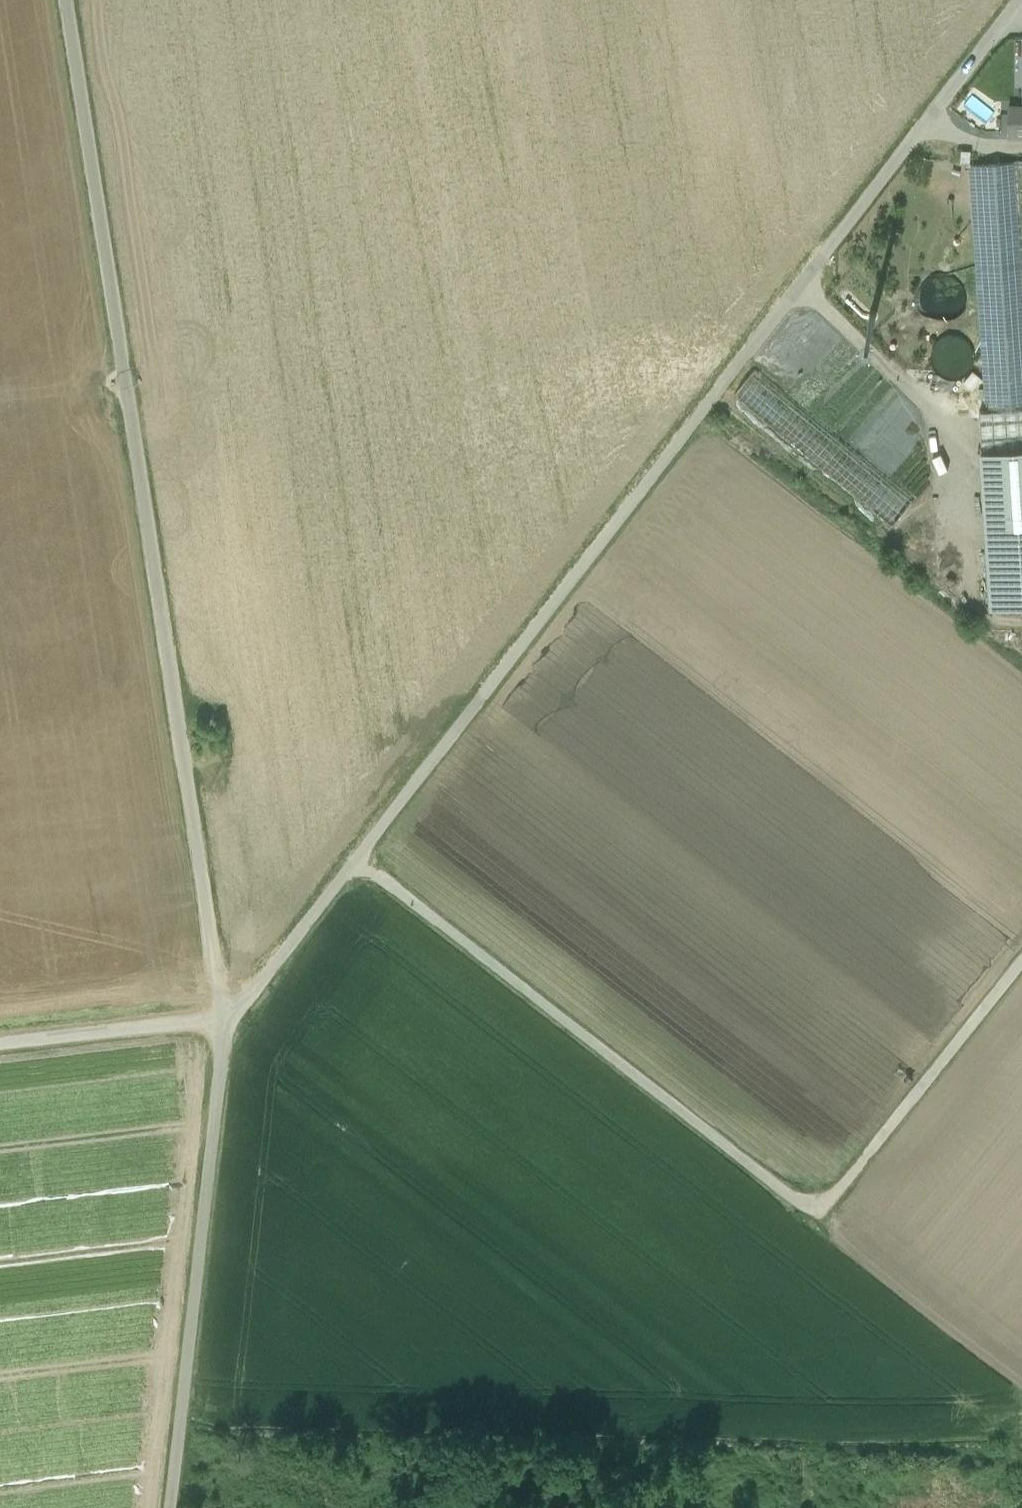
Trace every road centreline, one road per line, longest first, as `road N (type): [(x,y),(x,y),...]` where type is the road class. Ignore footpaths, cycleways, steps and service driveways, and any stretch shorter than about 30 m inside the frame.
road 1 (track): [(225,1016),(356,861),(1021,0)]
road 2 (track): [(66,0),(225,1016)]
road 3 (track): [(1021,962),(832,1201),(801,1205),(356,861)]
road 4 (track): [(225,1016),(171,1507)]
road 5 (track): [(801,1205),(1021,1374)]
road 6 (track): [(0,1043),(225,1016)]
road 7 (track): [(125,386),(0,401)]

